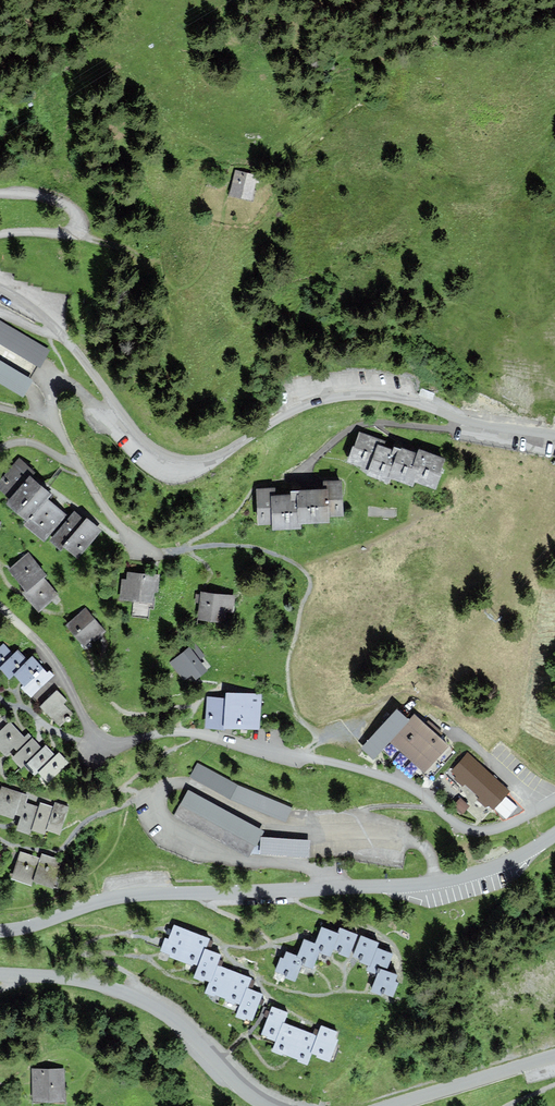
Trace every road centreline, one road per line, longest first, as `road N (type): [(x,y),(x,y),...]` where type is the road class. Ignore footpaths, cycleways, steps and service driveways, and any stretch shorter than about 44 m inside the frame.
road 1 (unclassified): [(554,834),(512,860),(438,882),(132,895),(0,931)]
road 2 (residential): [(116,411),(150,445),(184,461),(222,459),(294,411),(344,396),(401,395),(448,416),(554,438)]
road 3 (residential): [(204,736),(390,779),(471,830),(504,826),(554,801)]
road 4 (unclassified): [(0,975),(86,981),(149,1004),(276,1105)]
road 5 (residential): [(204,736),(157,757),(122,790),(154,799),(98,815),(53,853),(0,842)]
road 6 (residential): [(0,605),(50,652),(90,726),(107,740),(129,744),(178,730),(204,736)]
road 7 (unclassified): [(390,1105),(554,1058)]
road 8 (residential): [(0,290),(50,322),(116,411)]
road 9 (residential): [(0,234),(66,232),(77,222),(54,200),(0,194)]
road 10 (residential): [(116,411),(98,409),(76,385),(66,381),(56,391),(54,411),(77,464)]

